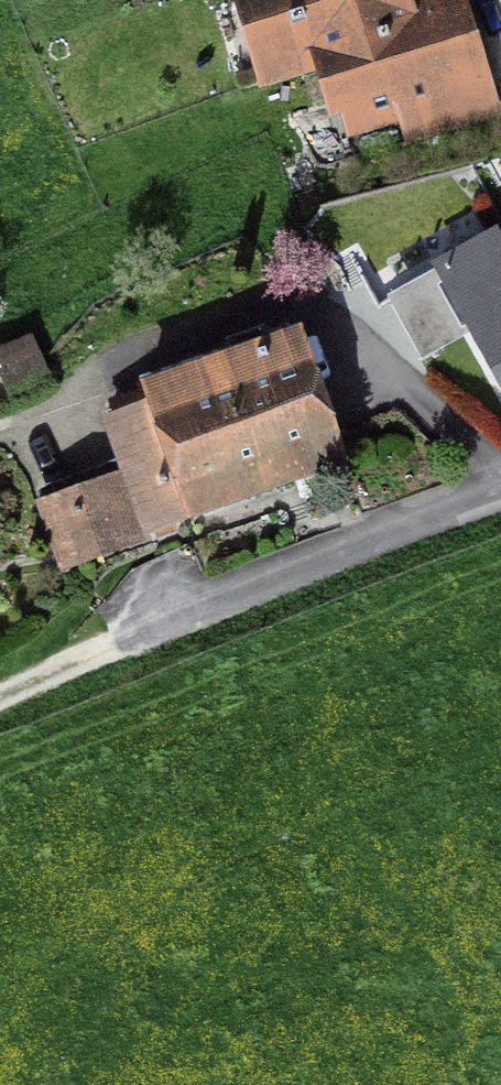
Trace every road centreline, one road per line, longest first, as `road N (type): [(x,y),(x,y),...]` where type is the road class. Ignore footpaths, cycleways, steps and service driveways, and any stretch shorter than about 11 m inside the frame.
road 1 (track): [(56,462),(65,407),(111,365),(216,327),(289,315),(364,352),(500,490)]
road 2 (residential): [(109,651),(500,498)]
road 3 (track): [(0,703),(109,651)]

